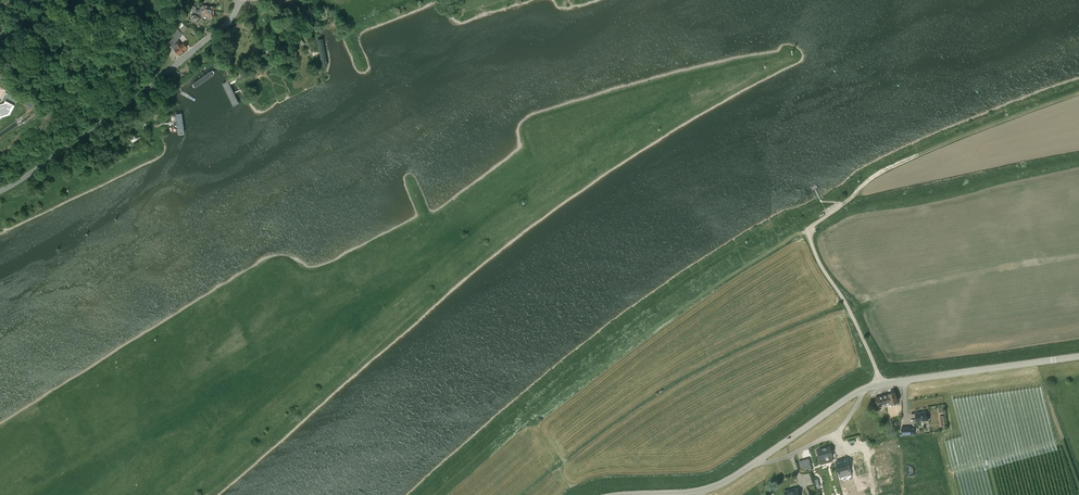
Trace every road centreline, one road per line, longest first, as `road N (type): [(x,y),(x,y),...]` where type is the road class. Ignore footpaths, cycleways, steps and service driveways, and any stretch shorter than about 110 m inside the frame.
road 1 (unclassified): [(0,191),(171,69),(229,21),(239,0)]
road 2 (tertiary): [(618,494),(714,487),(881,384)]
road 3 (unclassified): [(881,384),(807,229),(840,204)]
road 4 (tertiary): [(881,384),(1078,356)]

